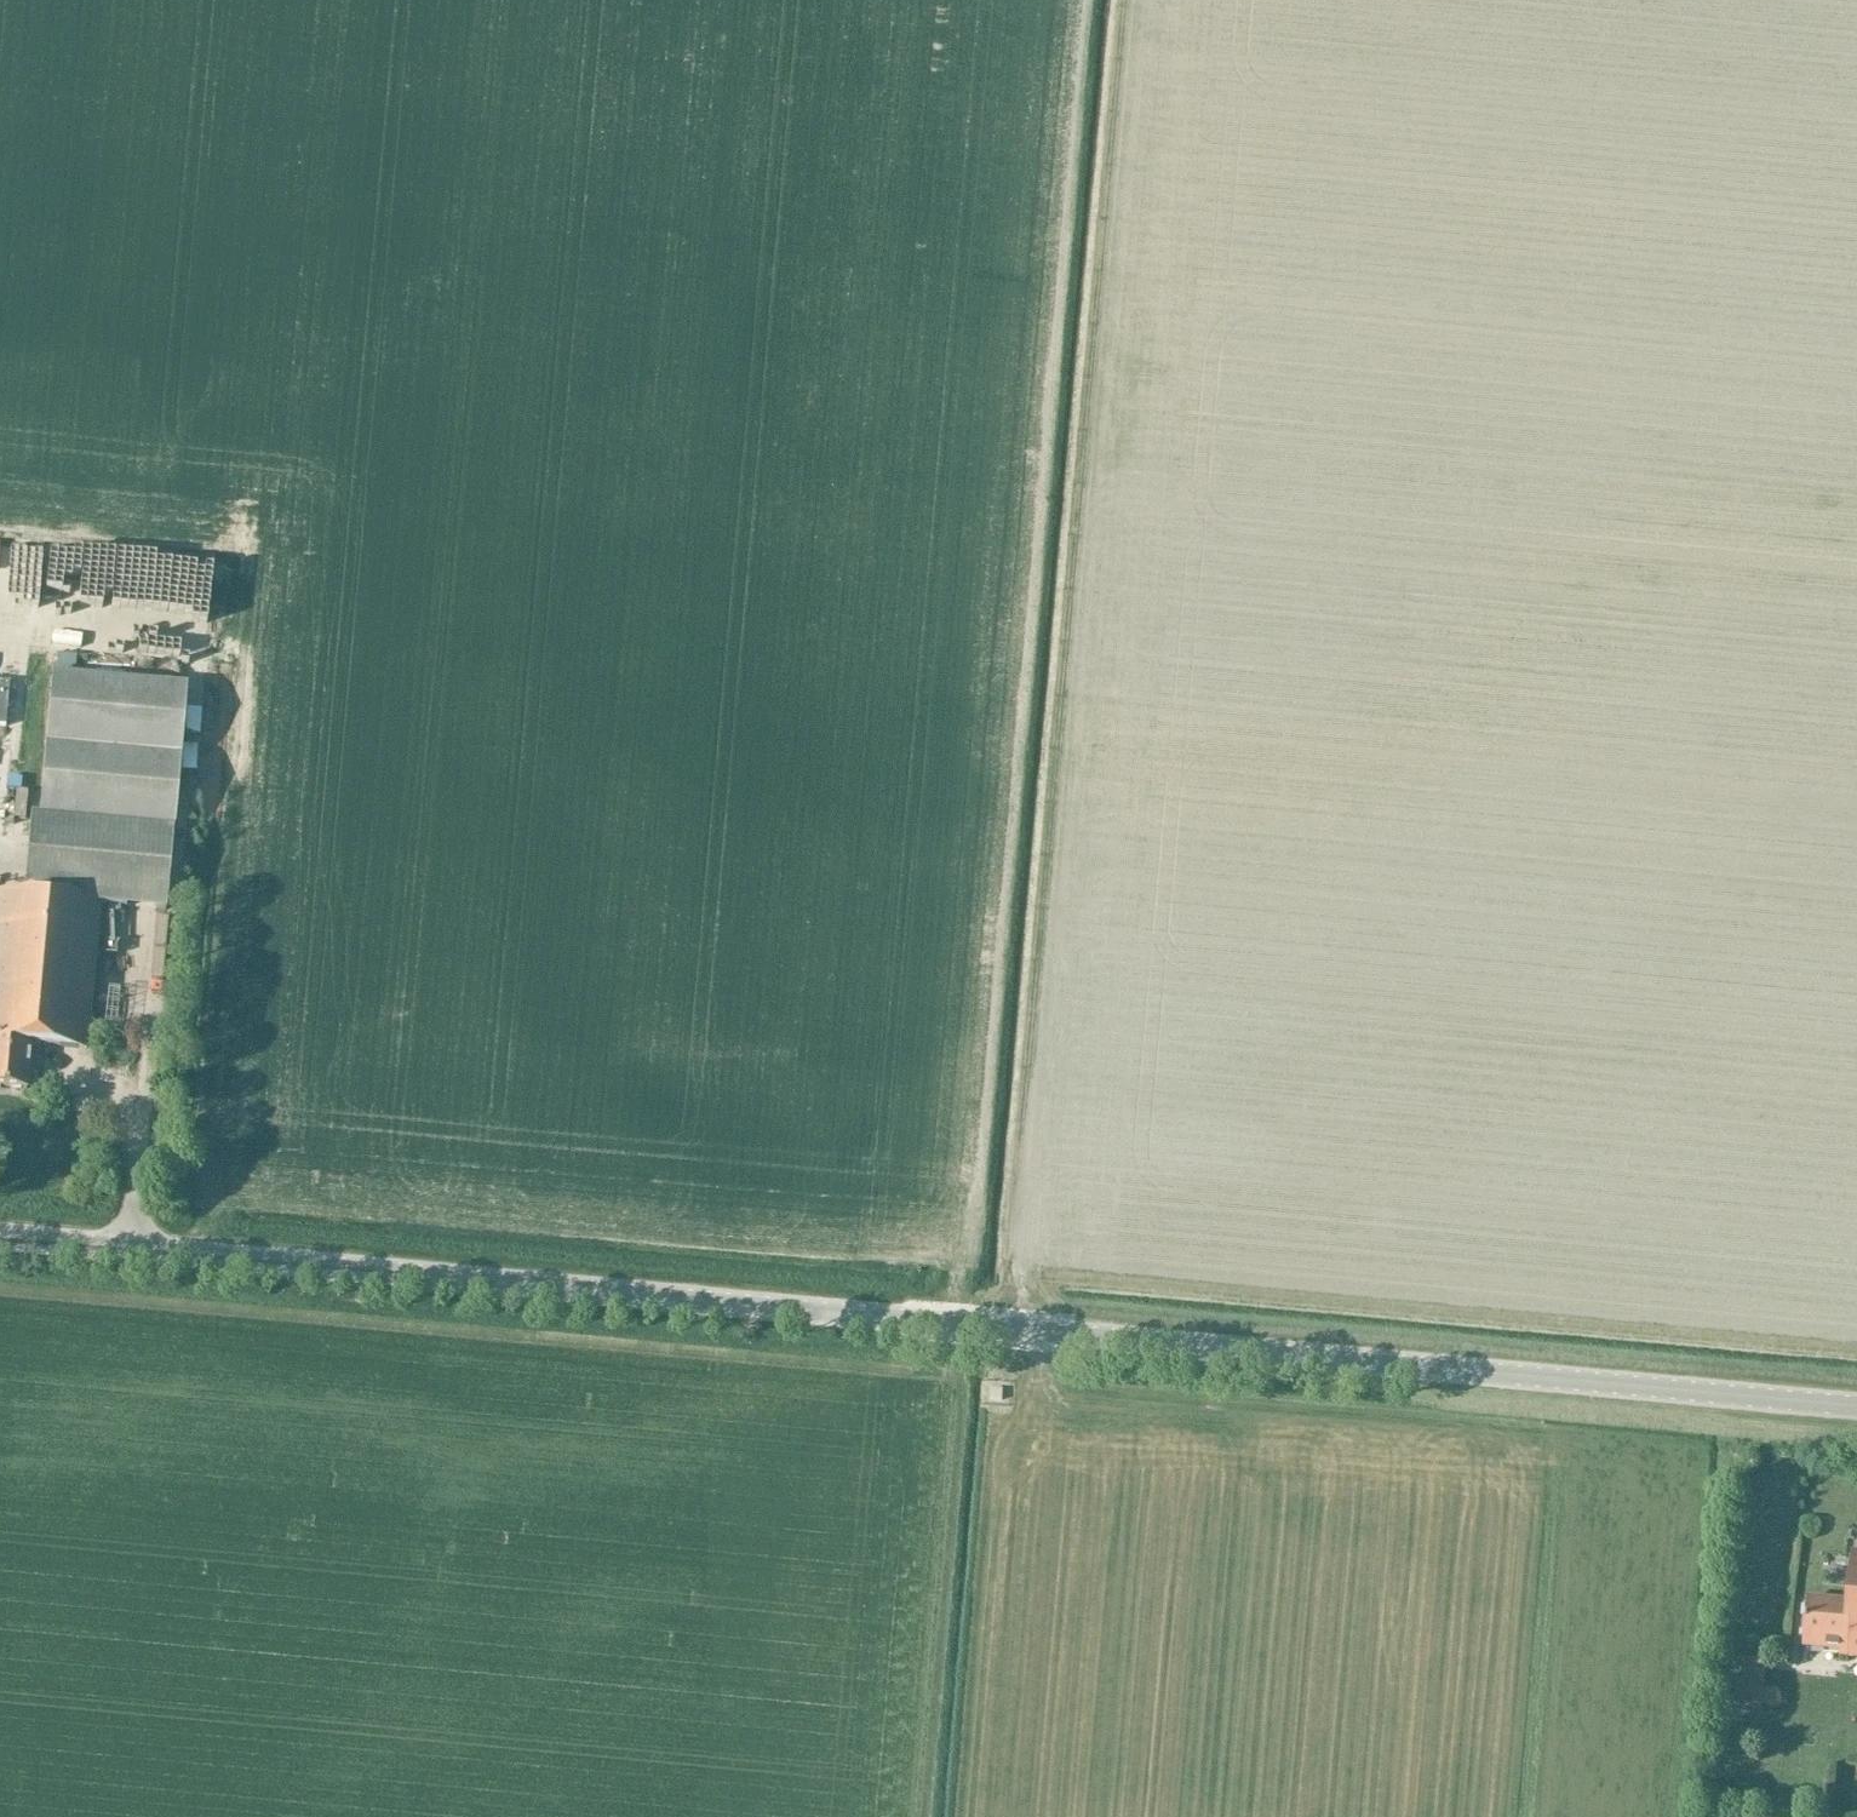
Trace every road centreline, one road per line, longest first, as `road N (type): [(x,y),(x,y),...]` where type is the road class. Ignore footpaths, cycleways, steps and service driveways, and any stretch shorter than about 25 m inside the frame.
road 1 (unclassified): [(1856,1409),(0,1238)]

